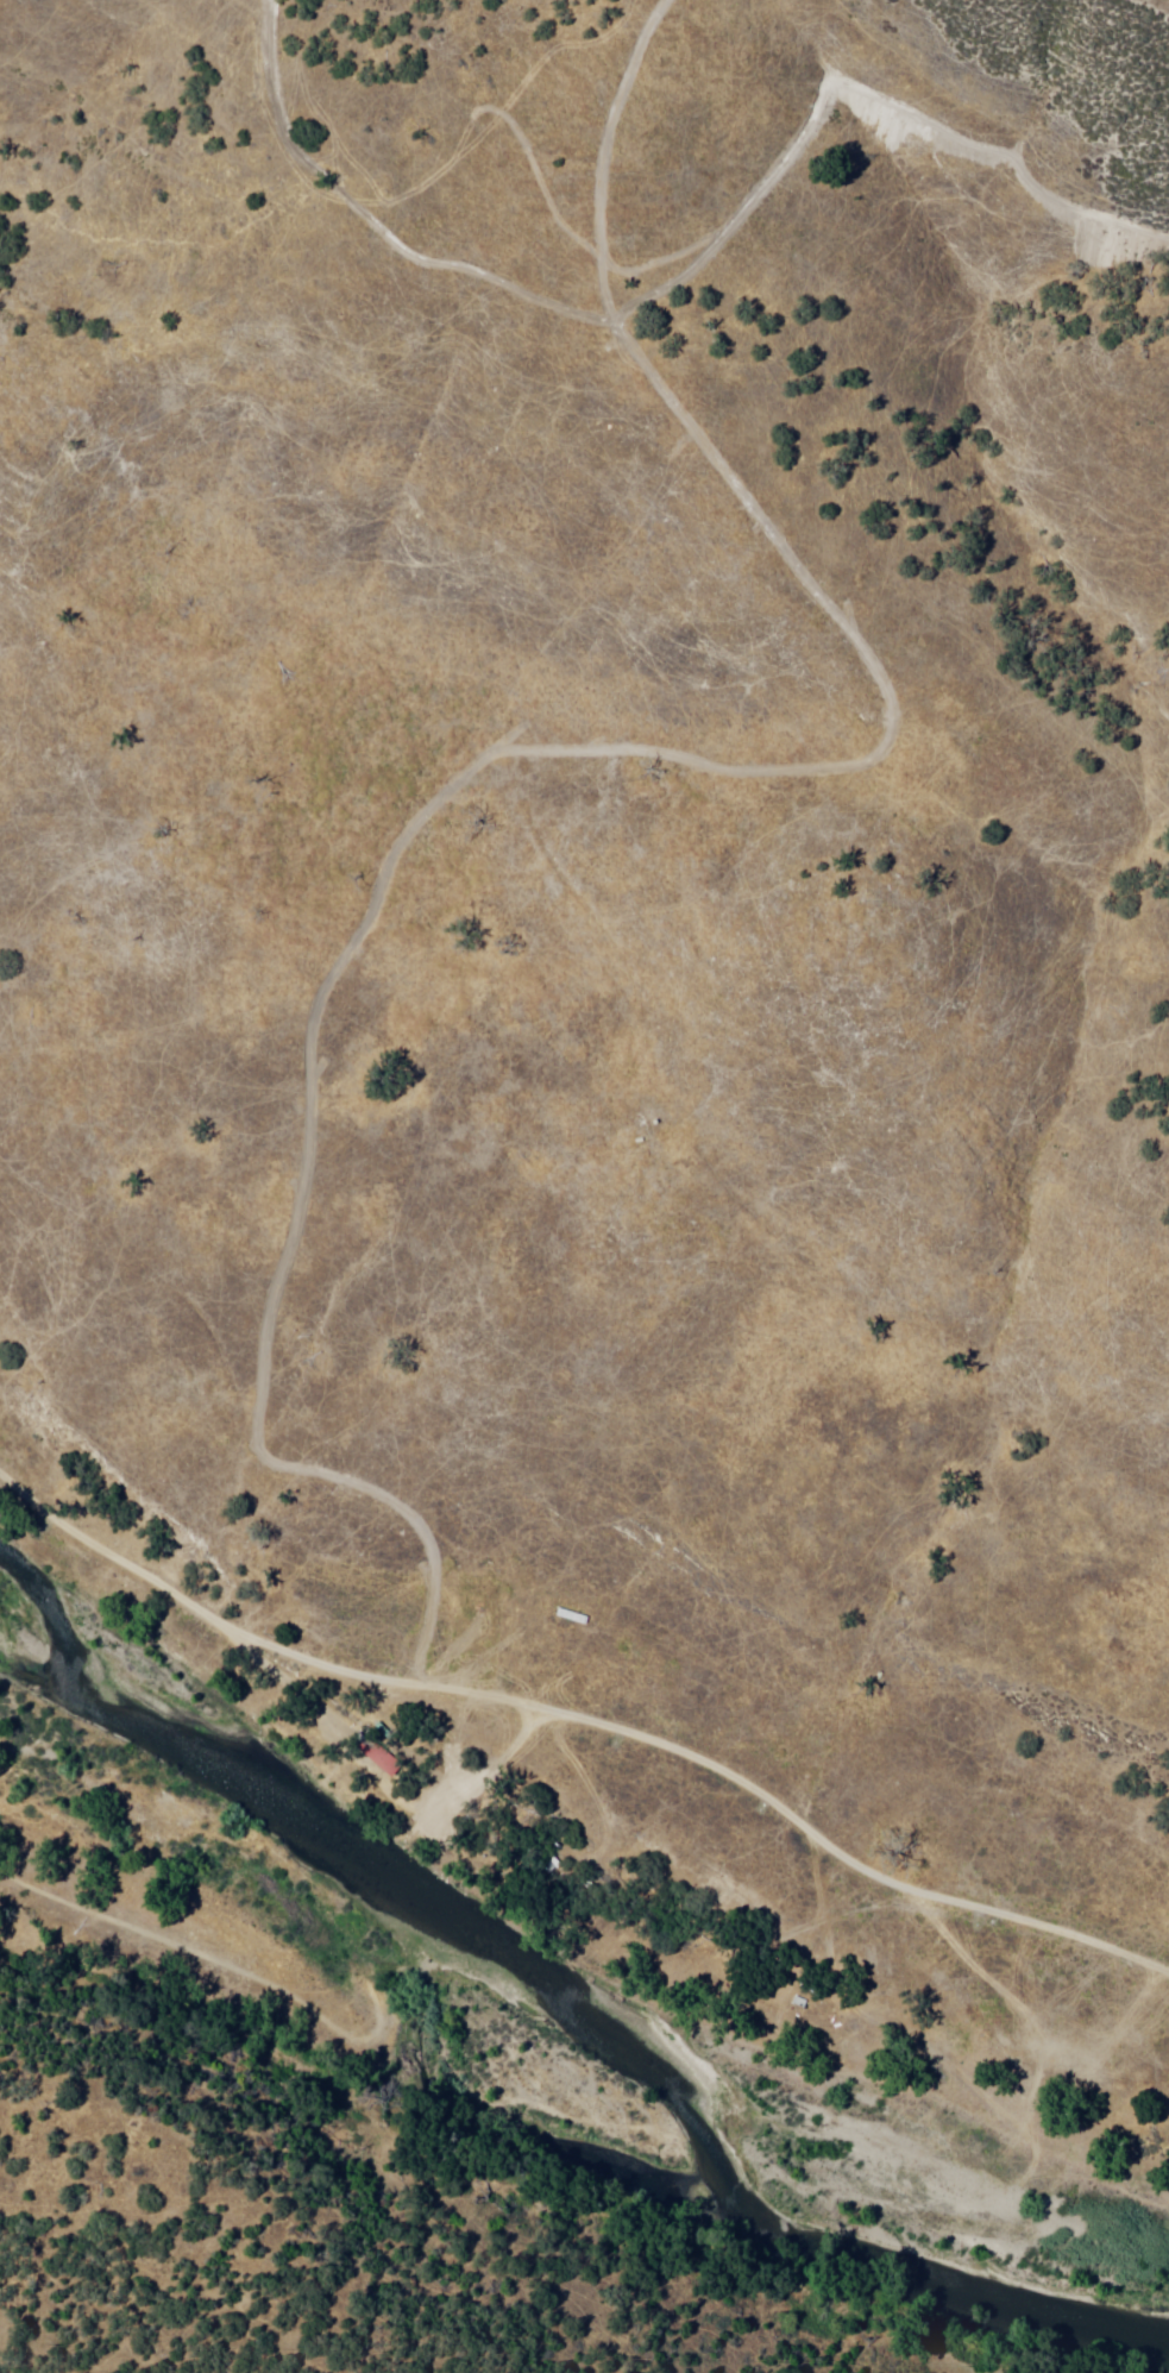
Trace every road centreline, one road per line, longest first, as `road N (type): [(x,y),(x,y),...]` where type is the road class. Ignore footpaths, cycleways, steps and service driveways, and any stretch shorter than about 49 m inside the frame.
road 1 (track): [(664,0),(595,171),(599,262),(626,333),(799,585),(866,657),(882,695),(885,749),(825,757),(580,745),(495,754),(452,785),(409,840),(376,916),(328,959),(312,1023),(297,1218),(259,1404),(264,1463),(383,1487),(421,1527),(435,1582),(390,1688)]
road 2 (residential): [(1168,1971),(872,1887),(718,1769),(673,1744),(607,1725),(415,1696),(241,1638),(0,1482)]

